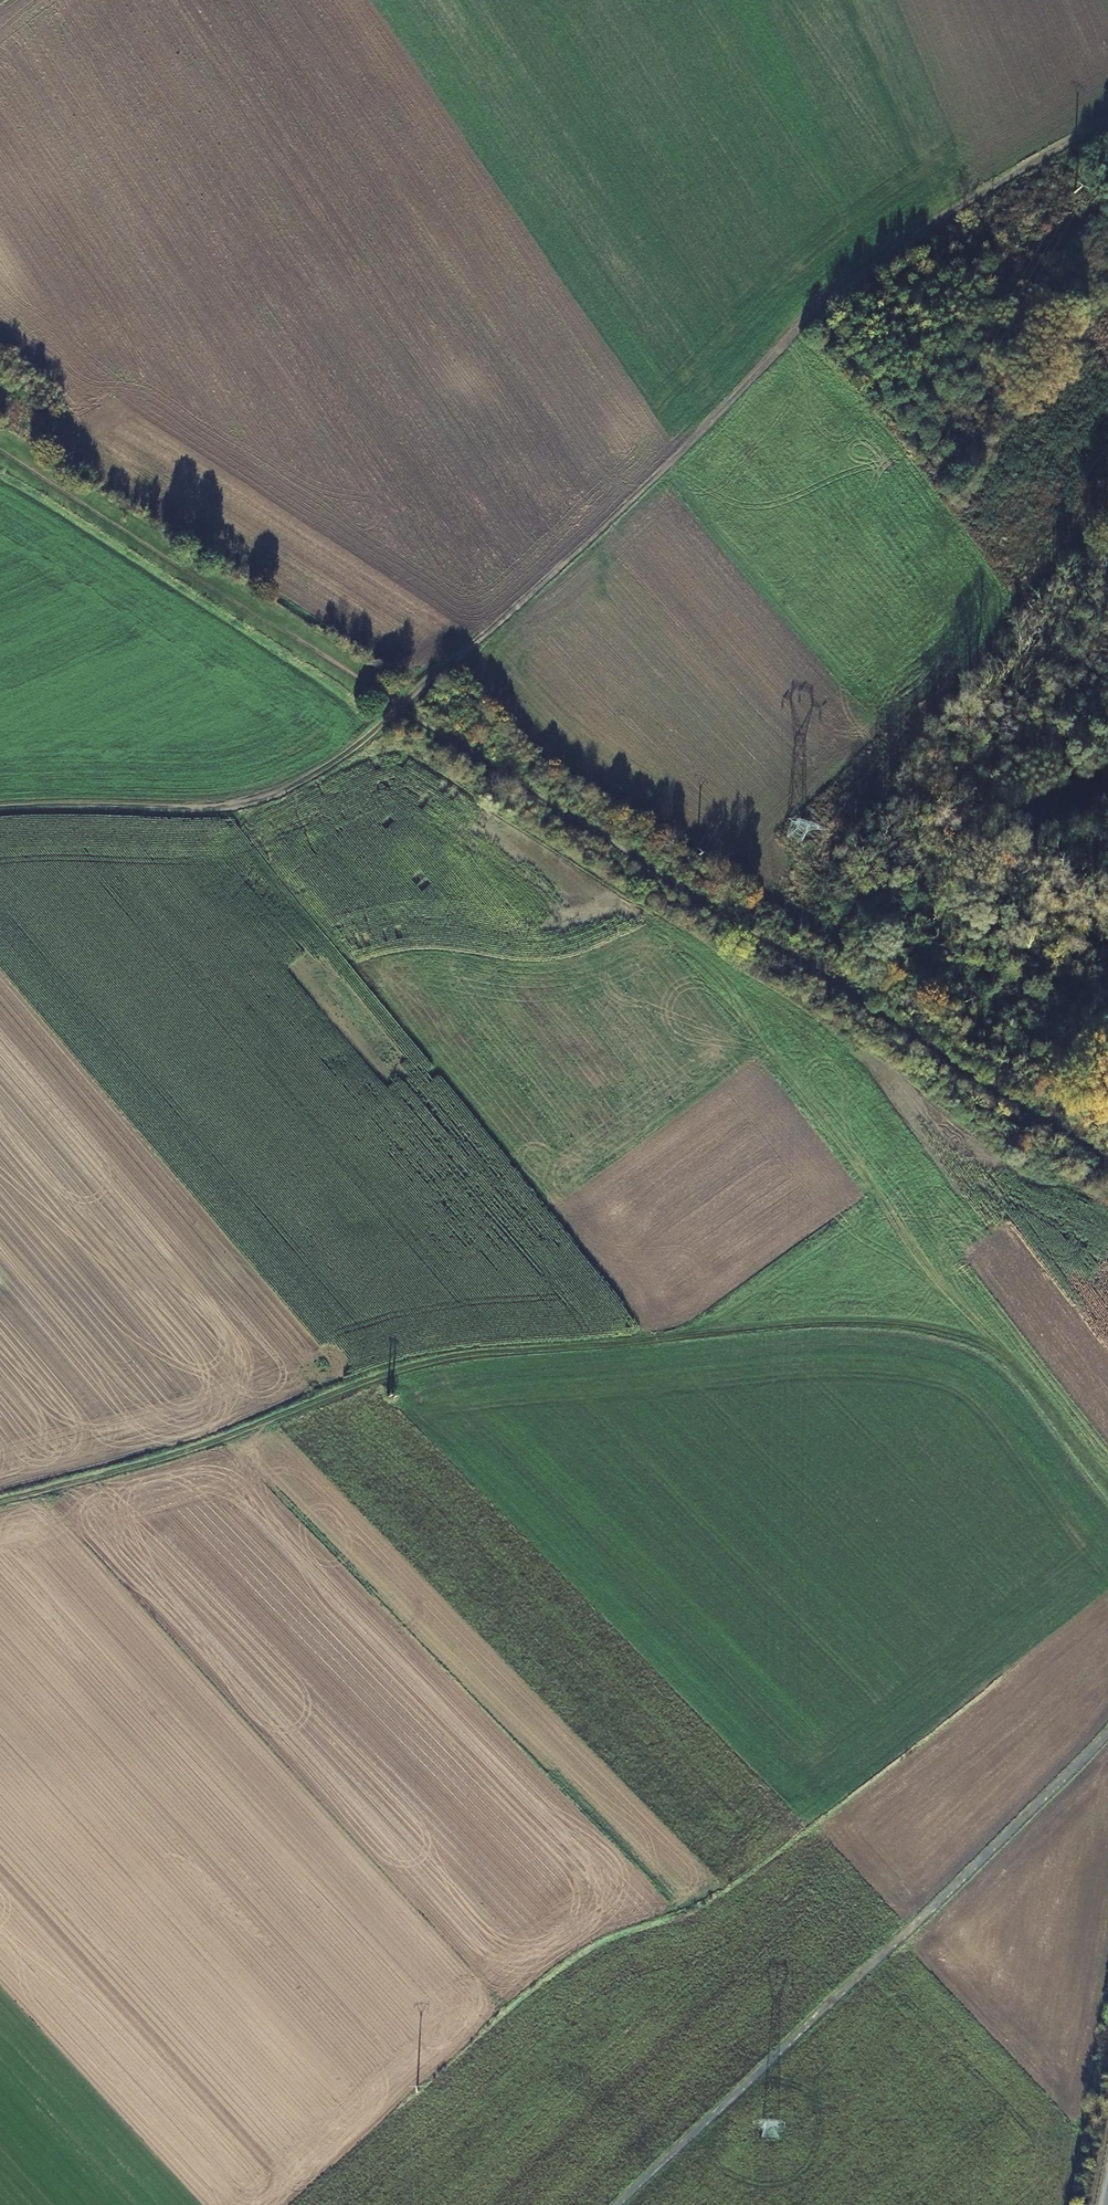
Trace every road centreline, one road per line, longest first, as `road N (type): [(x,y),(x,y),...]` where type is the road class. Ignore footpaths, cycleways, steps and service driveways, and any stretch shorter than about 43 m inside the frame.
road 1 (track): [(0,808),(240,807),(333,764),(509,615),(839,295),(991,185),(1107,120)]
road 2 (track): [(0,1502),(164,1459),(420,1362),(837,1332),(904,1336),(989,1366),(1019,1394),(1107,1515)]
road 3 (track): [(616,2204),(1107,1733)]

